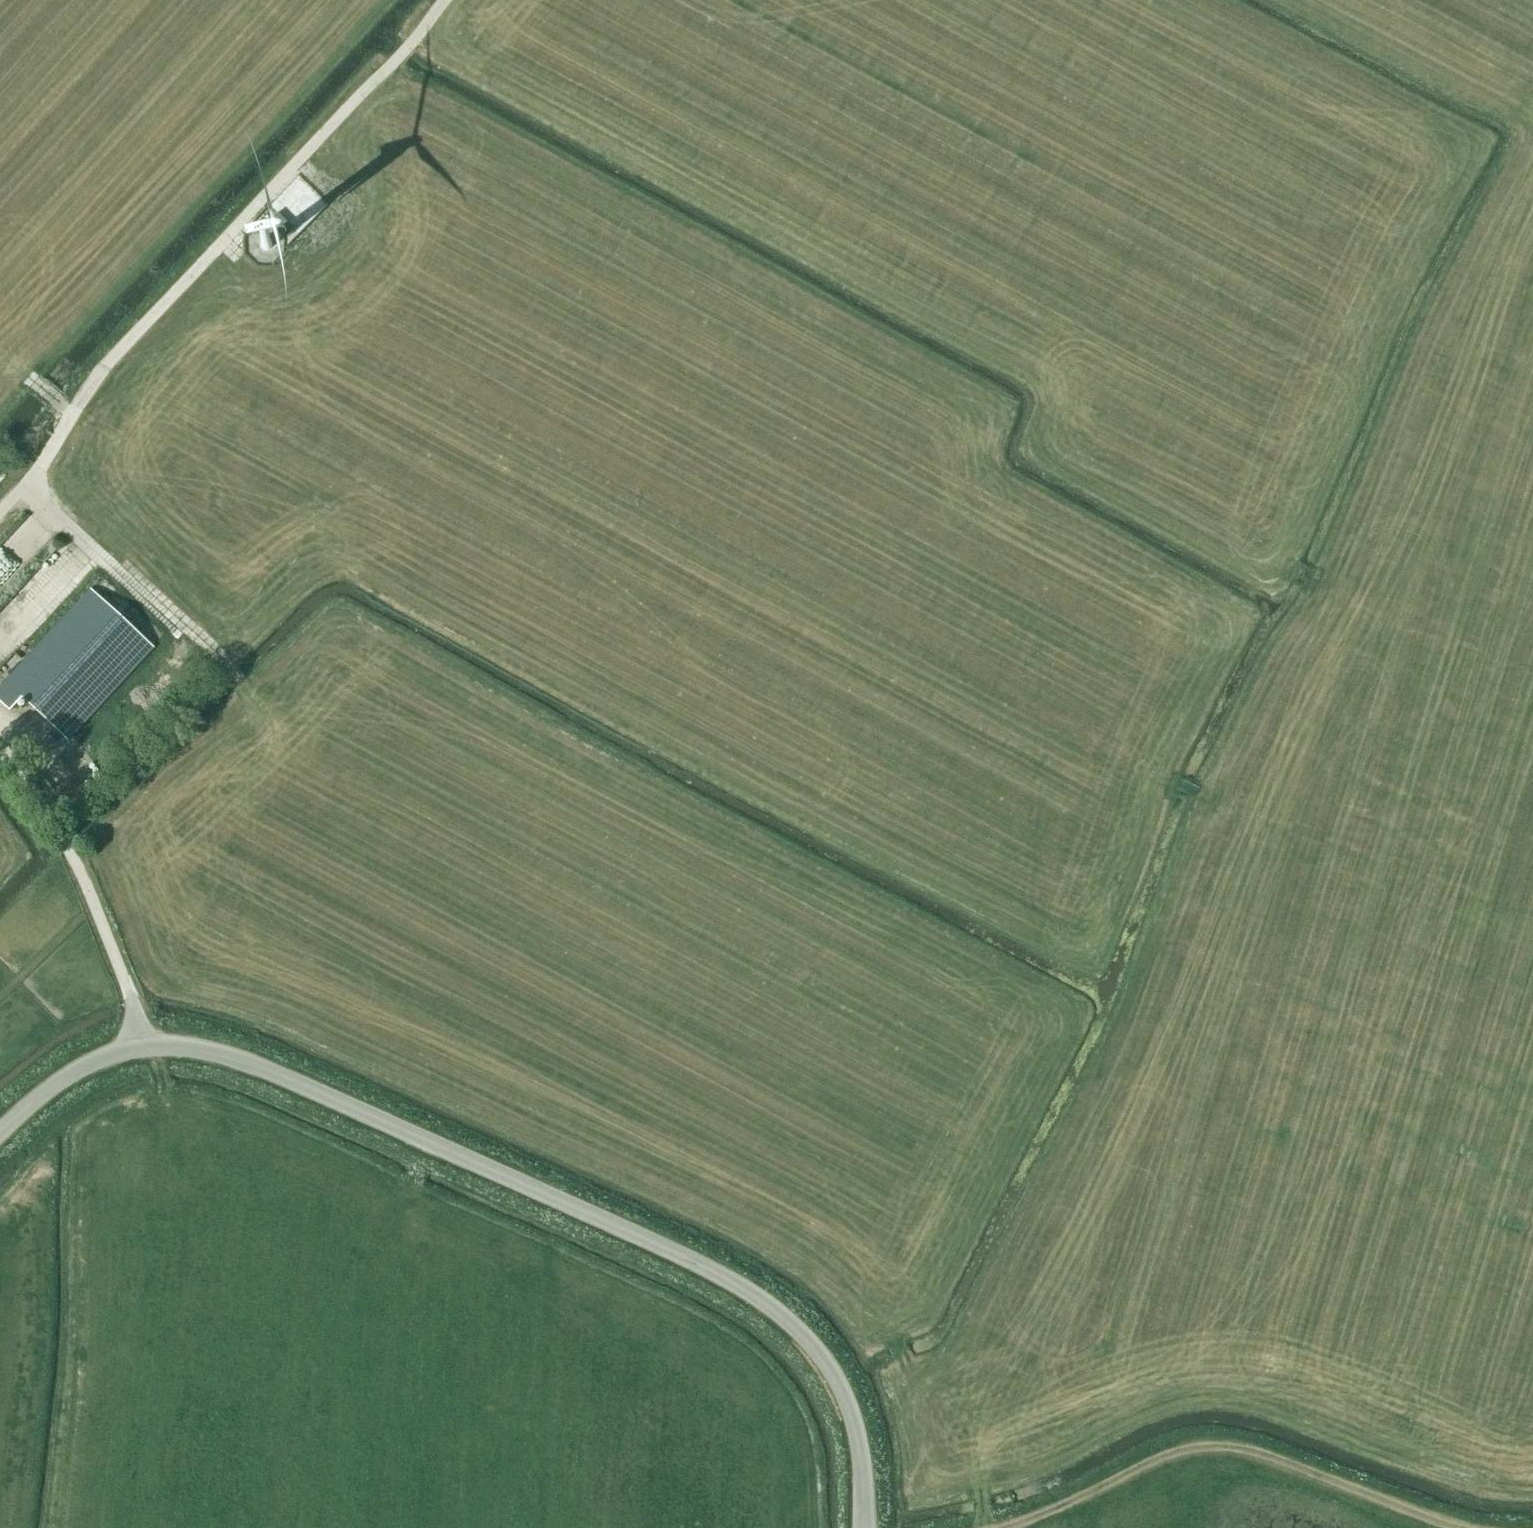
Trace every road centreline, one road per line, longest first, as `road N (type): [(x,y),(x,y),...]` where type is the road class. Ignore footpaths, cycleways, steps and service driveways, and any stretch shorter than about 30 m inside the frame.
road 1 (tertiary): [(863,1527),(861,1469),(838,1384),(797,1330),(724,1277),(304,1089),(200,1050),(141,1047),(111,1055),(37,1099),(0,1135)]

